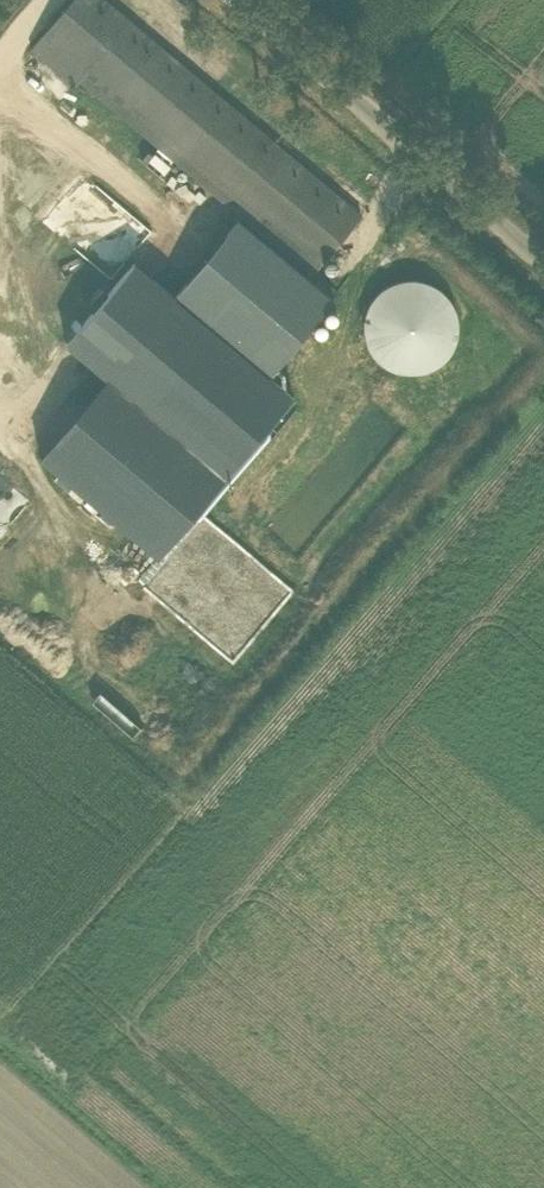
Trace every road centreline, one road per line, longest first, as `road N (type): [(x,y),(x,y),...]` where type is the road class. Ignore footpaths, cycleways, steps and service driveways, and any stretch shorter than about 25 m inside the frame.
road 1 (unclassified): [(543,258),(244,0)]

